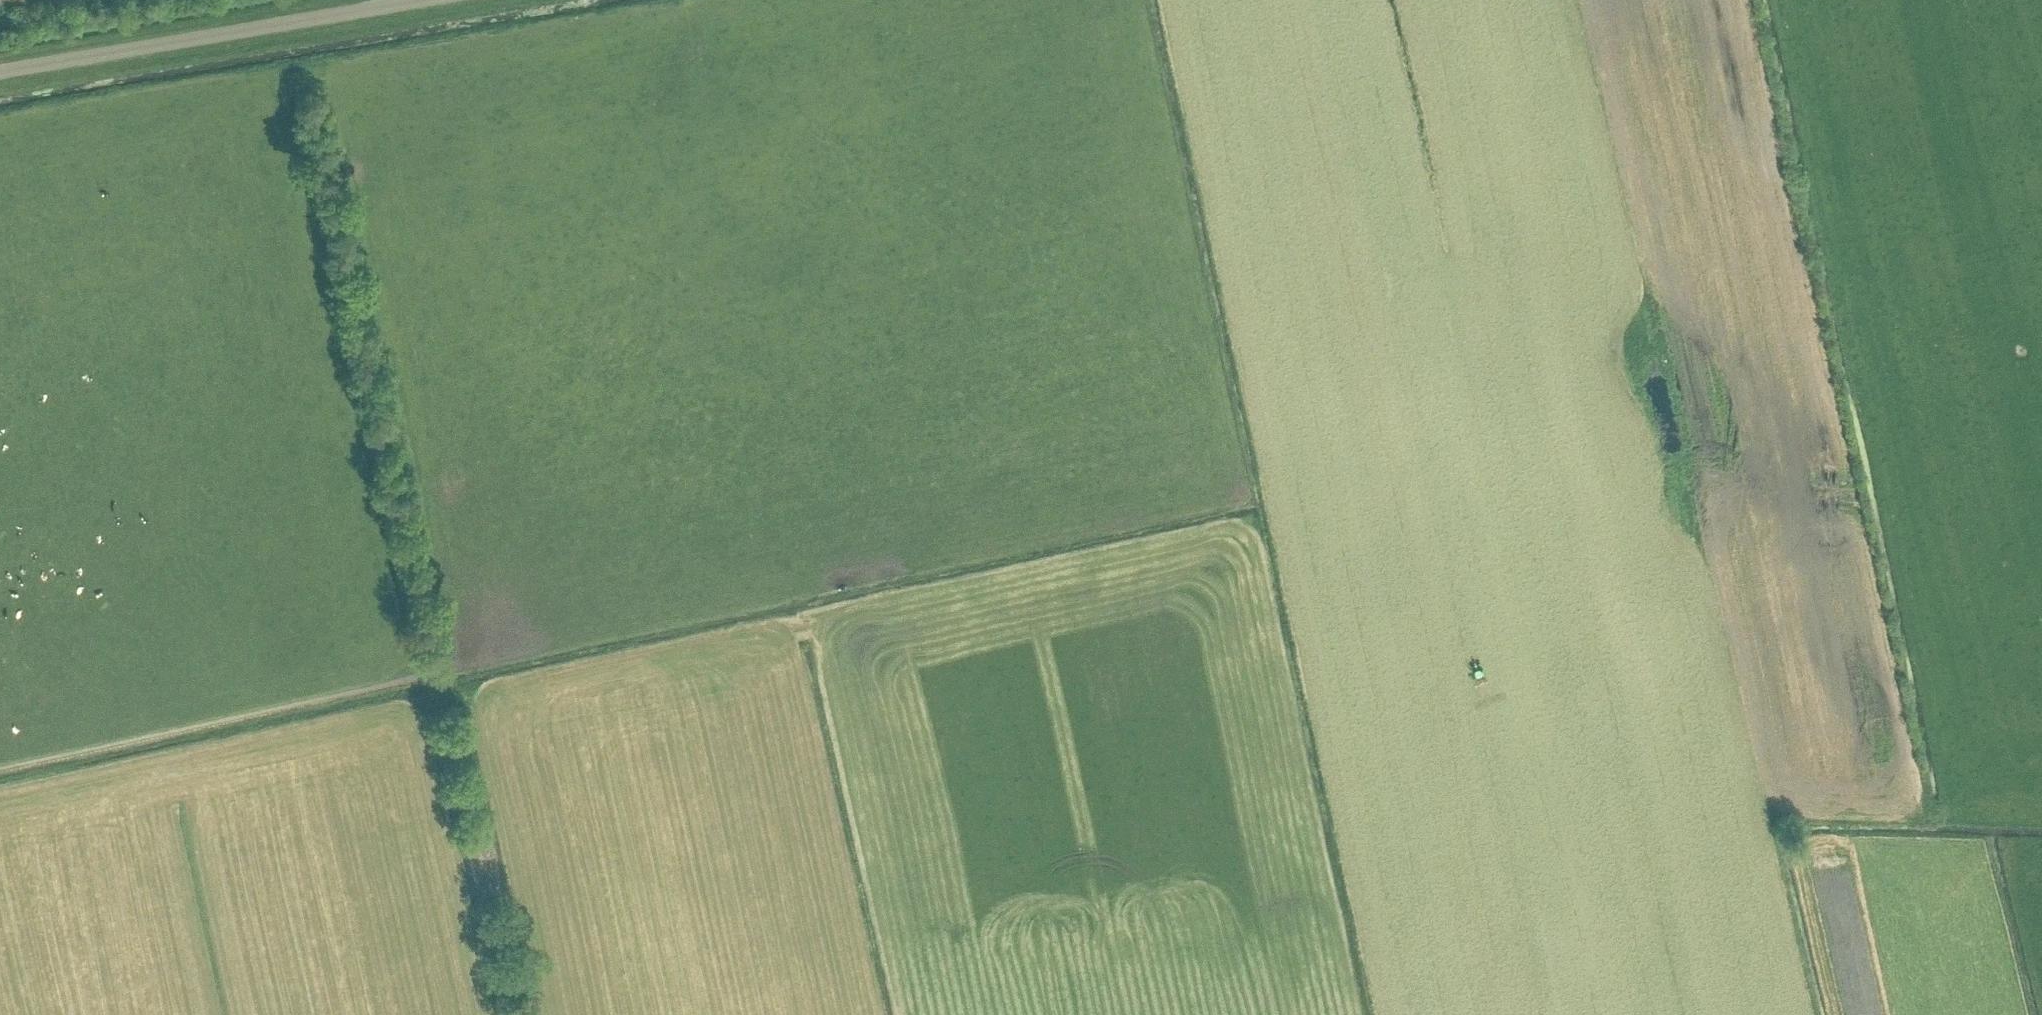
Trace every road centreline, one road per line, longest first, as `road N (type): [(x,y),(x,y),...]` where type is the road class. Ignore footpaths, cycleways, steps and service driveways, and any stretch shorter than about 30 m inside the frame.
road 1 (unclassified): [(400,0),(0,68)]

